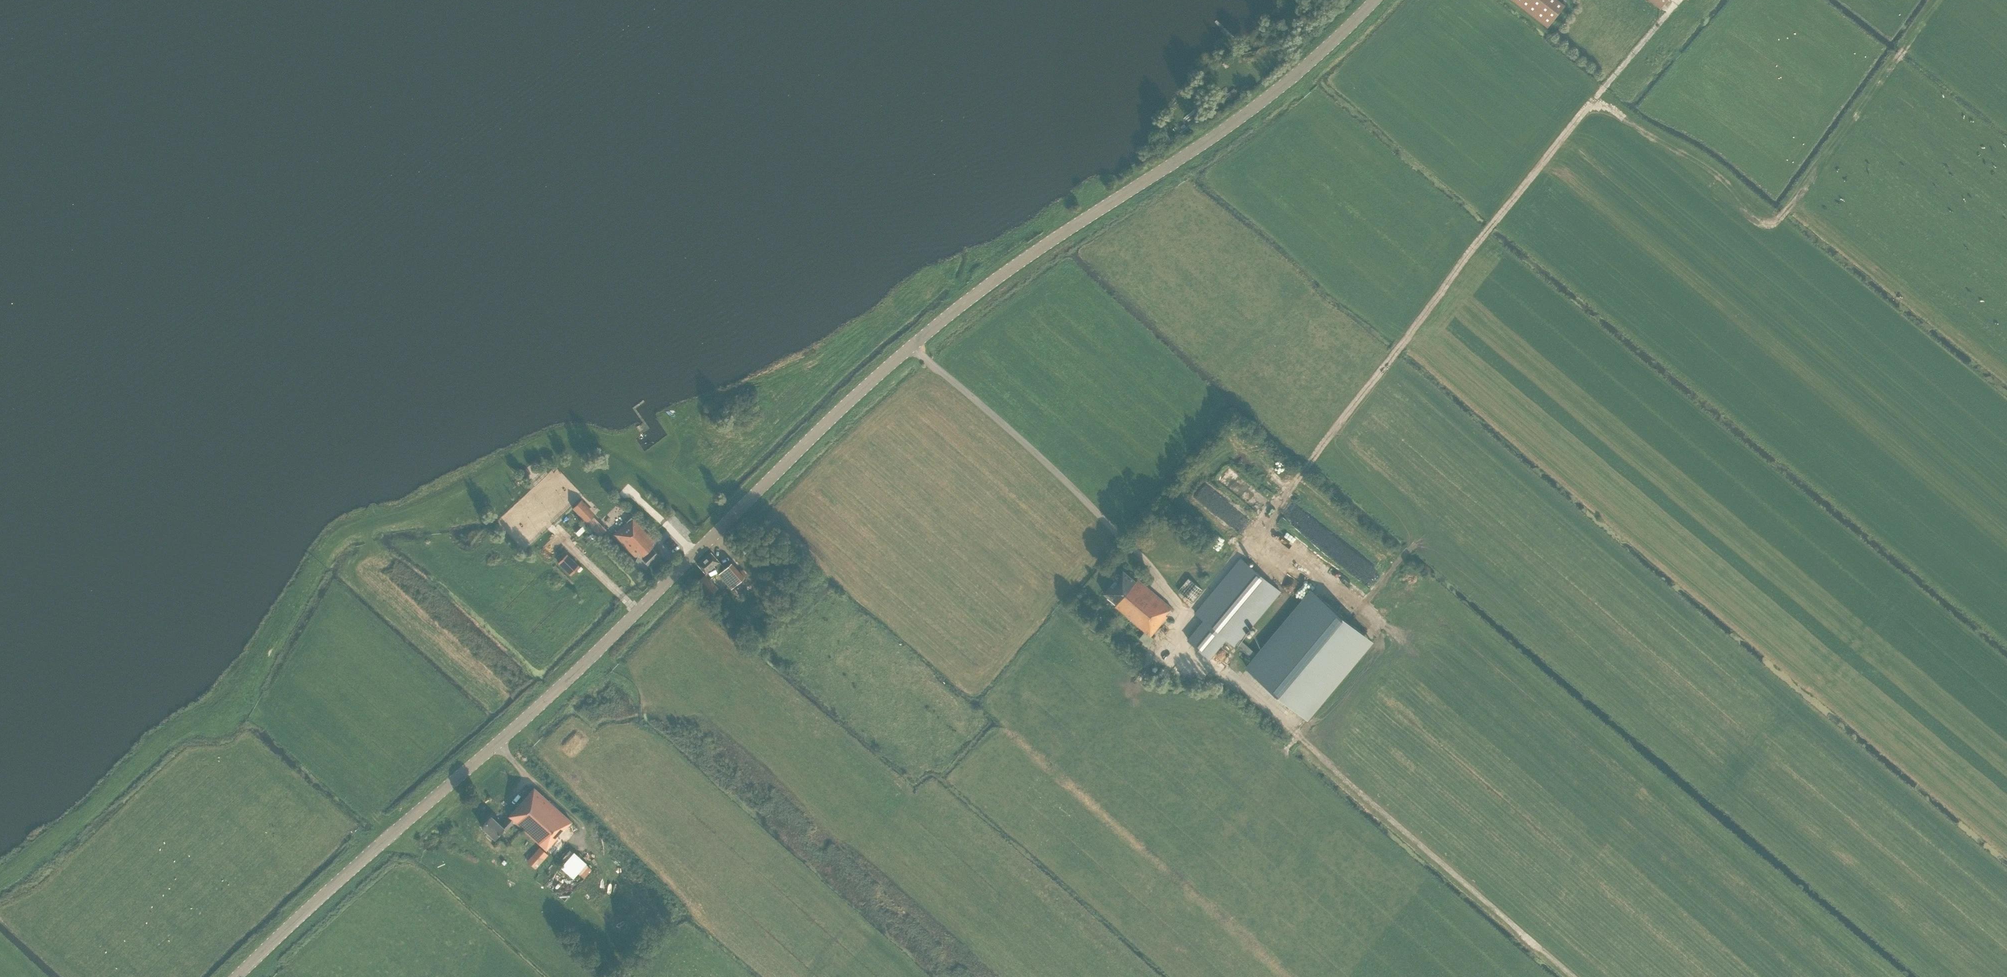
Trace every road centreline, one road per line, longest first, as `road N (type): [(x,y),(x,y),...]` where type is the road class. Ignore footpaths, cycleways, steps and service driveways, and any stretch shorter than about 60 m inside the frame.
road 1 (tertiary): [(239,976),(465,773),(912,346),(1018,265),(1239,122),(1378,0)]
road 2 (track): [(1183,609),(1291,486),(1653,30)]
road 3 (track): [(1183,609),(1180,640),(1575,976)]
road 4 (track): [(1591,105),(1641,132),(1756,221),(1778,221),(1943,0)]

